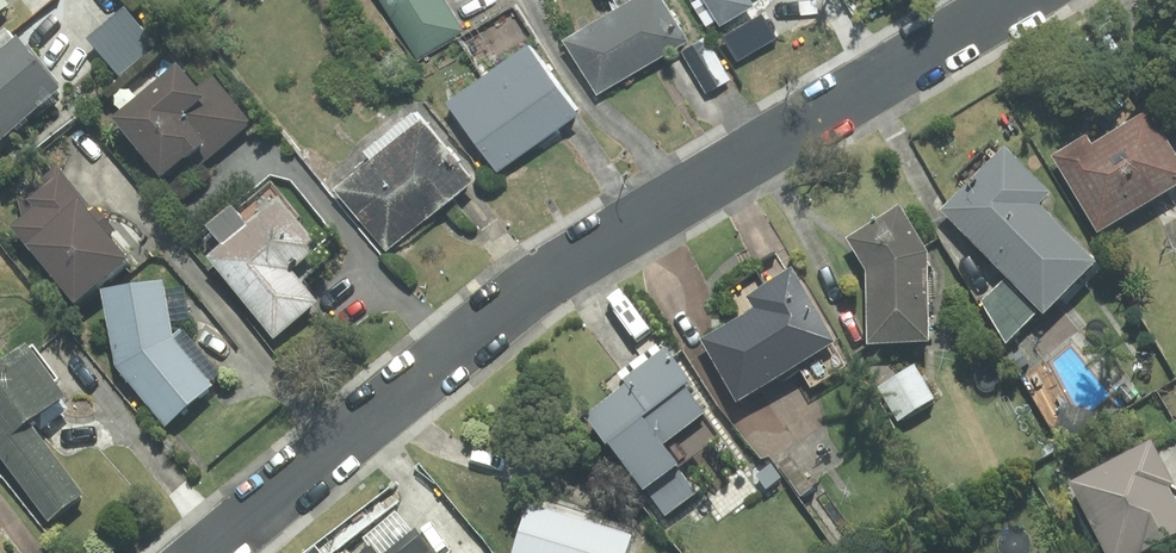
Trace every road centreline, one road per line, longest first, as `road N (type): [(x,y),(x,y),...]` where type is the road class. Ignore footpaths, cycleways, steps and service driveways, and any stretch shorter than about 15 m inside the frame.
road 1 (unclassified): [(205,552),(523,292),(1022,0)]

